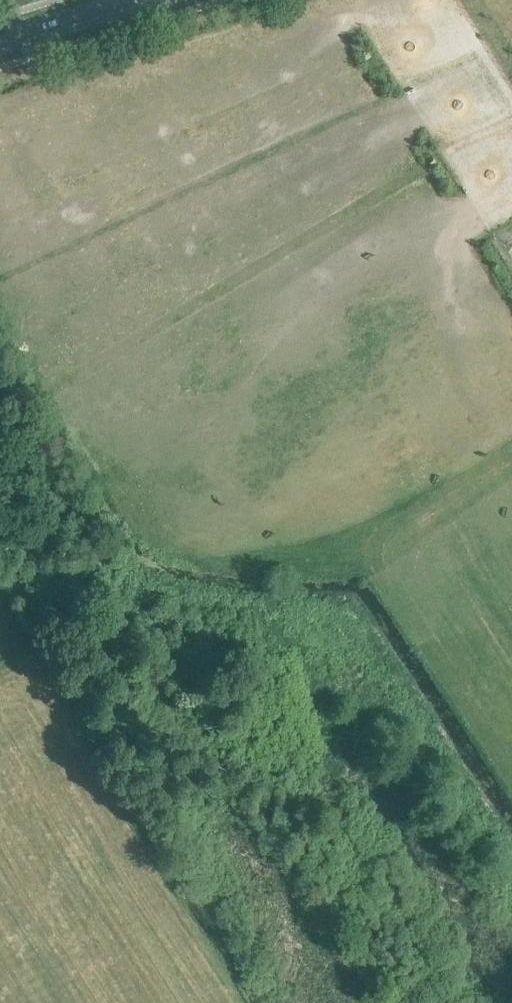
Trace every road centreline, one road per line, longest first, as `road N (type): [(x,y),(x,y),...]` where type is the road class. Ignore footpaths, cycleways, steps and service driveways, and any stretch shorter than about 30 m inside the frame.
road 1 (primary): [(0,42),(137,0)]

